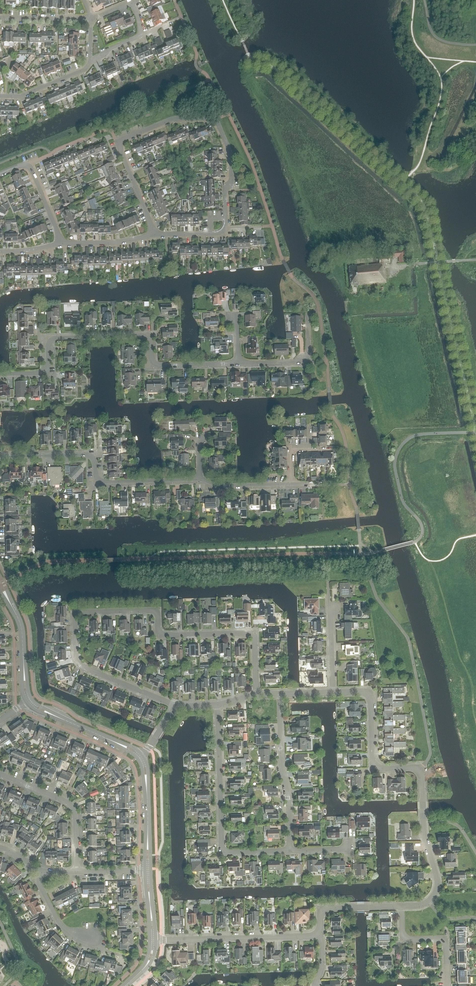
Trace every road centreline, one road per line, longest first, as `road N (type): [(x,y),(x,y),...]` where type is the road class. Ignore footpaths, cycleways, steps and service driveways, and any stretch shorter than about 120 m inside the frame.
road 1 (residential): [(176,708),(80,664),(75,612),(158,610),(158,635),(255,632),(256,694)]
road 2 (residential): [(401,906),(425,903),(437,886),(424,830),(422,767),(373,768),(370,691),(332,692)]
road 3 (residential): [(220,232),(232,180),(229,148),(215,120),(176,118),(117,142),(154,235)]
road 4 (residential): [(0,374),(42,372),(49,344),(61,337),(142,336),(158,364),(238,363)]
road 5 (residential): [(290,850),(222,852),(218,704)]
road 6 (residential): [(199,480),(107,482),(89,455),(0,457)]
road 7 (residential): [(155,940),(320,936)]
road 8 (residential): [(290,850),(279,693)]
road 9 (residential): [(77,872),(72,806),(0,774)]
road 10 (residential): [(447,985),(446,938),(402,939),(401,906)]

